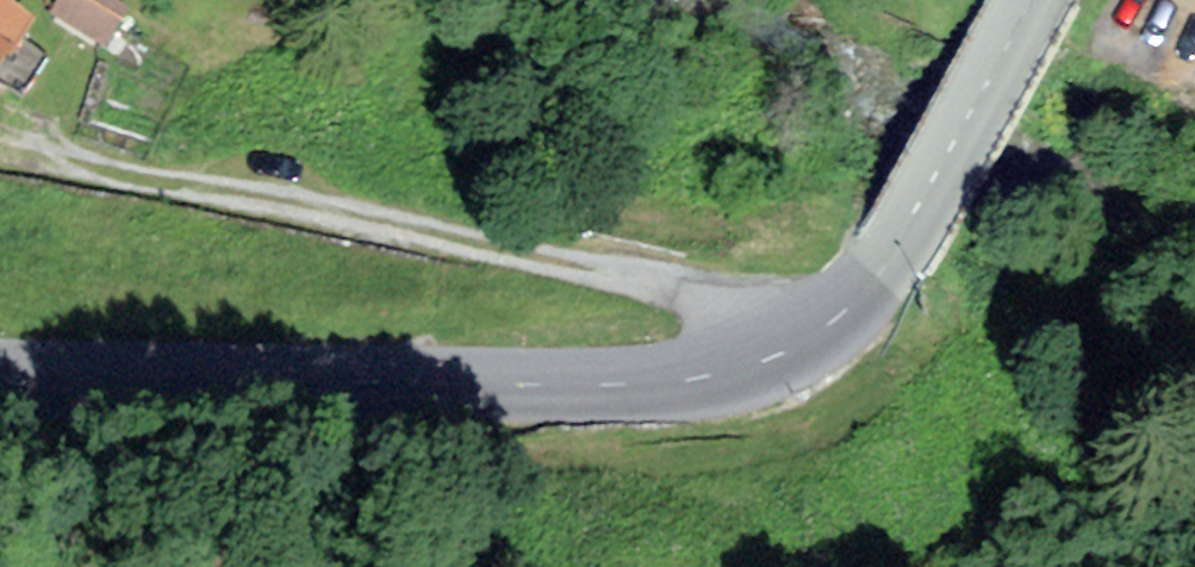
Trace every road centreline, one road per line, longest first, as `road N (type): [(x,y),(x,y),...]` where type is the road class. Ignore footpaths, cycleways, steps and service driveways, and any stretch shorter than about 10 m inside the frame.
road 1 (primary): [(1038,0),(878,276),(828,326),(771,358),(691,376),(0,376)]
road 2 (track): [(33,146),(828,326)]

